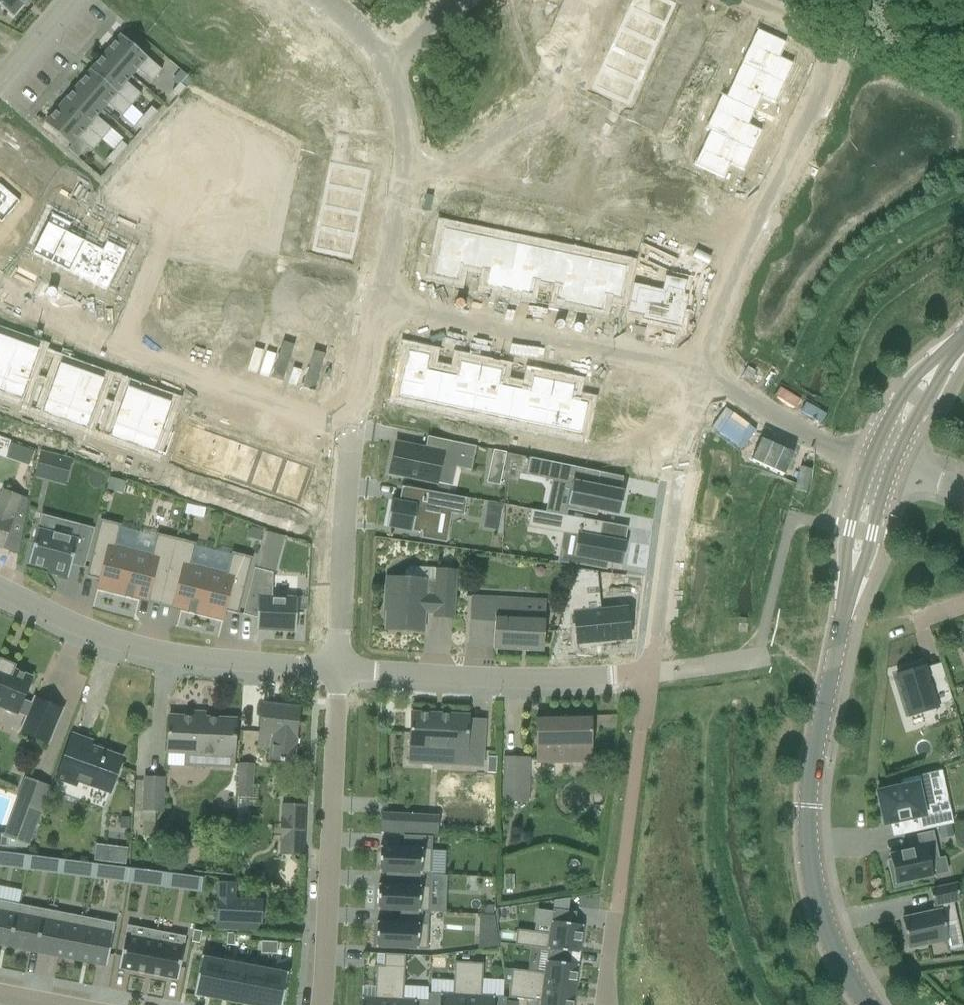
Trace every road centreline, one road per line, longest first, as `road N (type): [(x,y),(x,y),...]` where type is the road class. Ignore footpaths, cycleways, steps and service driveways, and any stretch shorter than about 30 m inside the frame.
road 1 (residential): [(697,375),(728,282),(831,58),(821,28),(757,0)]
road 2 (residential): [(182,202),(270,237),(280,176),(169,125),(134,160),(132,173),(143,184)]
road 3 (residential): [(337,670),(175,655),(84,628),(0,587)]
road 4 (secondary): [(873,1004),(839,951),(812,858),(813,762),(834,673)]
road 5 (residential): [(321,1004),(337,670)]
road 6 (residential): [(378,306),(596,346),(697,375)]
road 7 (residential): [(648,673),(511,678),(337,670)]
road 8 (residential): [(648,673),(697,375)]
road 9 (residential): [(407,162),(460,167),(559,97),(604,0)]
road 10 (residential): [(347,424),(113,346)]
road 11 (residential): [(337,670),(347,424)]
road 12 (residential): [(697,375),(840,469)]
road 13 (secondary): [(963,324),(885,436),(861,452)]
road 14 (residential): [(113,346),(182,202)]
road 15 (secondary): [(834,673),(881,555),(901,536)]
road 16 (secondary): [(839,521),(845,565),(834,673)]
road 17 (residential): [(407,162),(378,306)]
road 18 (secondary): [(921,475),(922,434),(963,351)]
road 19 (residential): [(113,346),(0,287)]
road 20 (residential): [(347,424),(378,306)]

